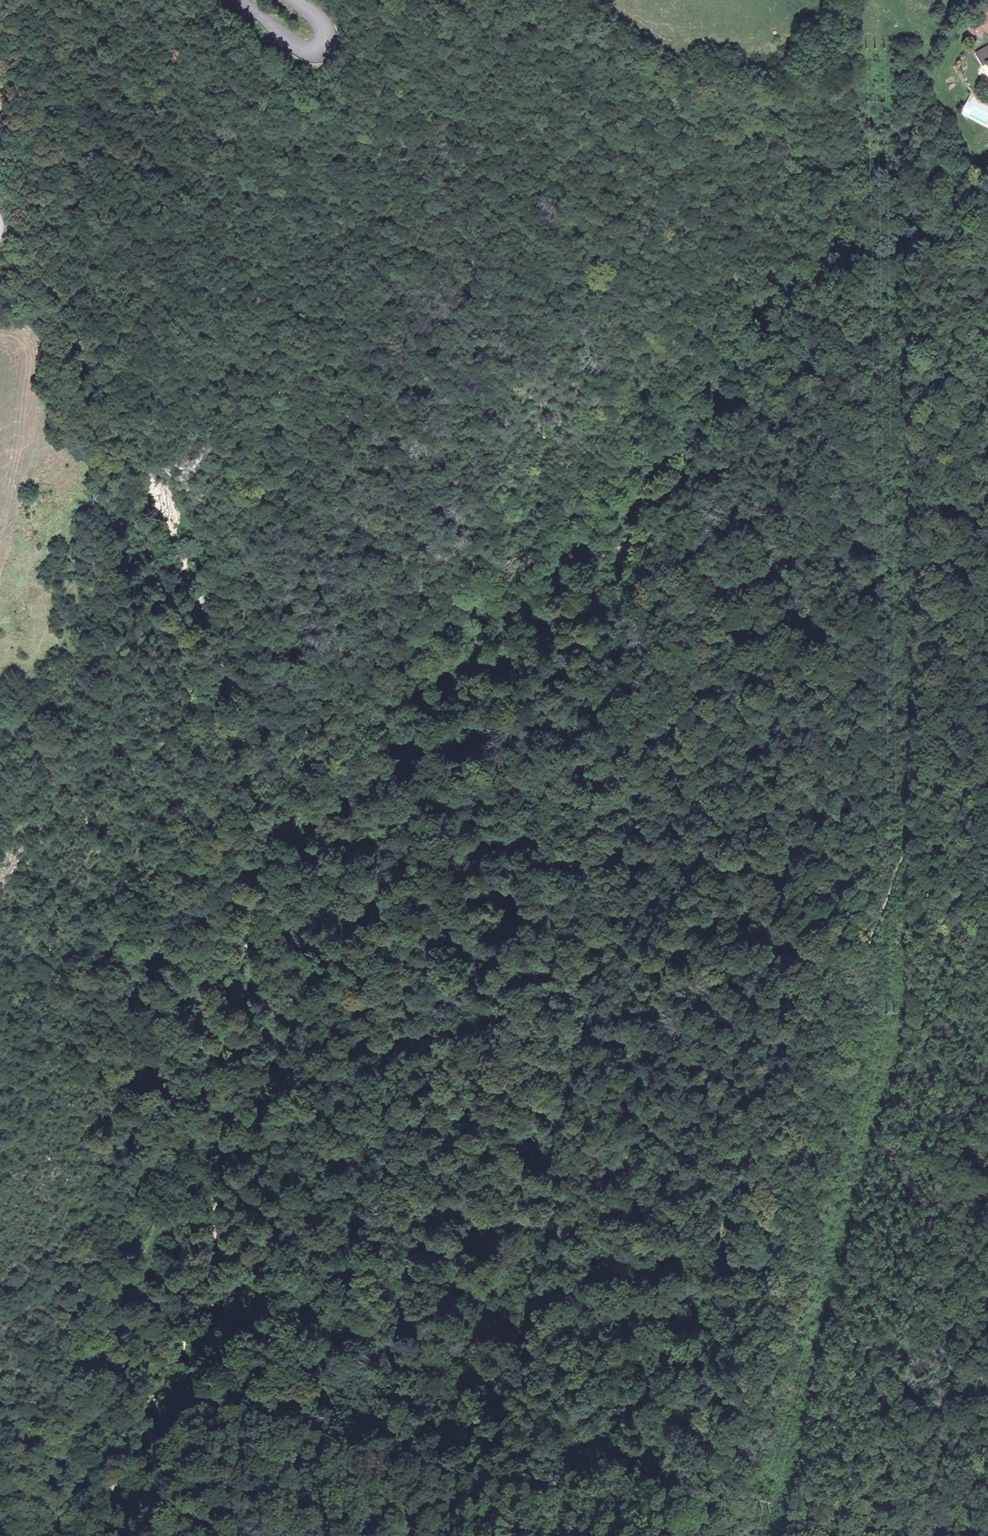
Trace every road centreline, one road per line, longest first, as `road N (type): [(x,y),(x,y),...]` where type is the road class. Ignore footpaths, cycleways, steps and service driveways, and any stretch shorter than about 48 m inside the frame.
road 1 (tertiary): [(236,0),(288,46),(308,50),(318,27),(290,0)]

